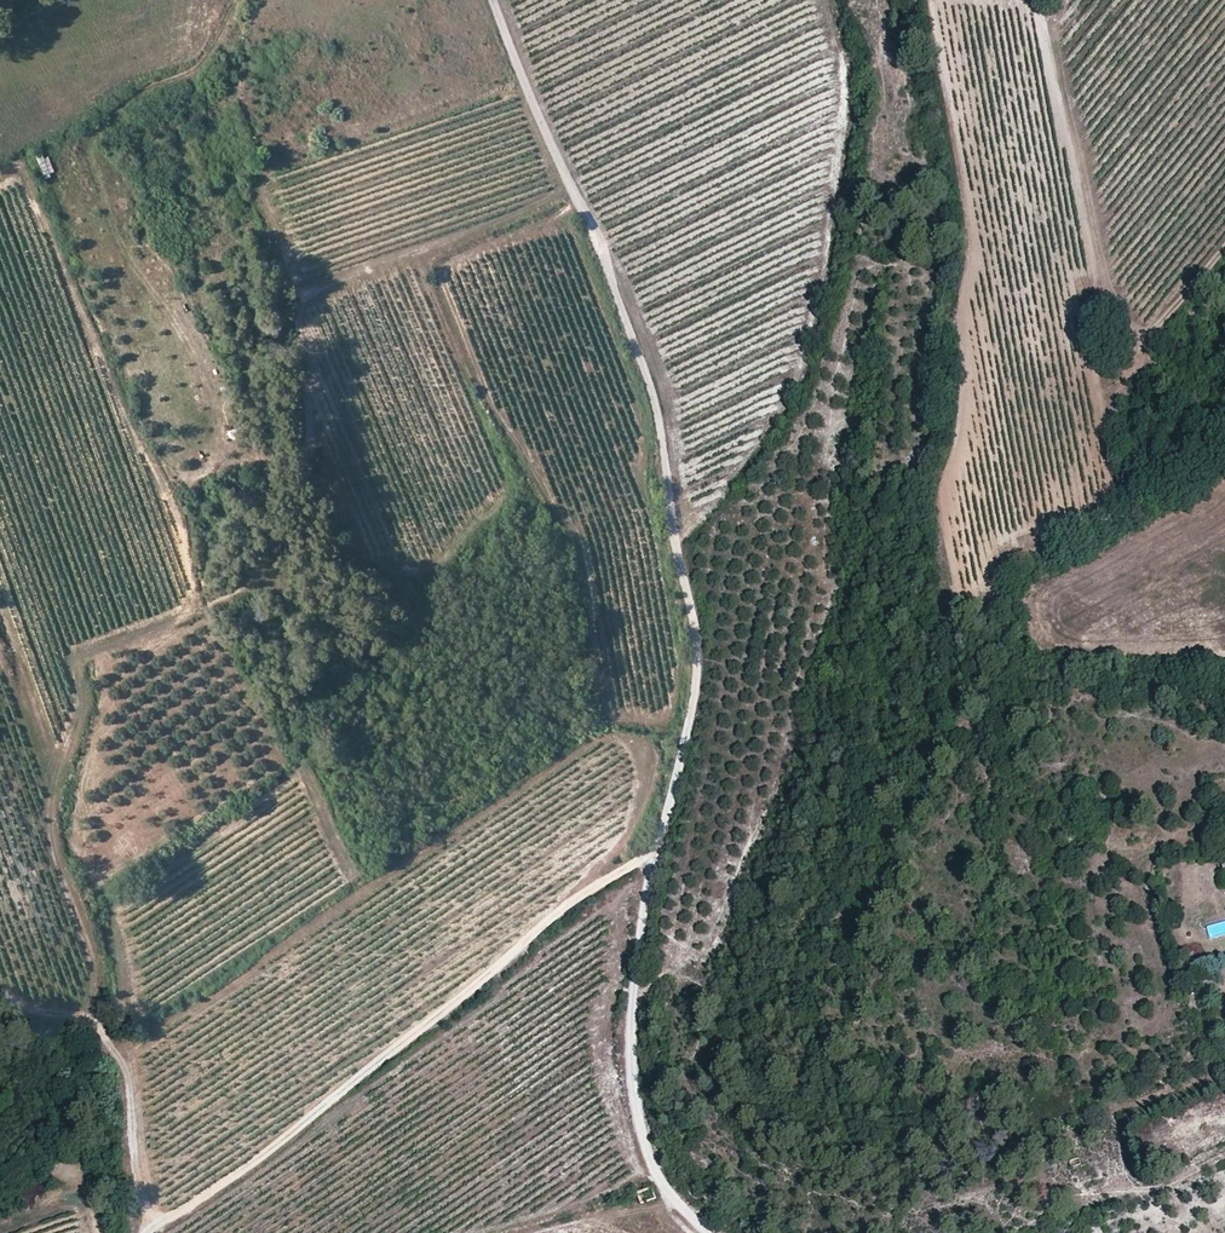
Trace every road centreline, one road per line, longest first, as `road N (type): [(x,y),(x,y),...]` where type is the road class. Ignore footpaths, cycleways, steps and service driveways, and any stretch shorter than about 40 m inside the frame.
road 1 (track): [(707,1232),(663,1189),(632,1083),(650,873),(671,809),(700,649),(654,398),(493,0)]
road 2 (track): [(0,988),(100,1026),(131,1086),(138,1193),(155,1216),(176,1215),(264,1156),(579,896),(656,856)]

